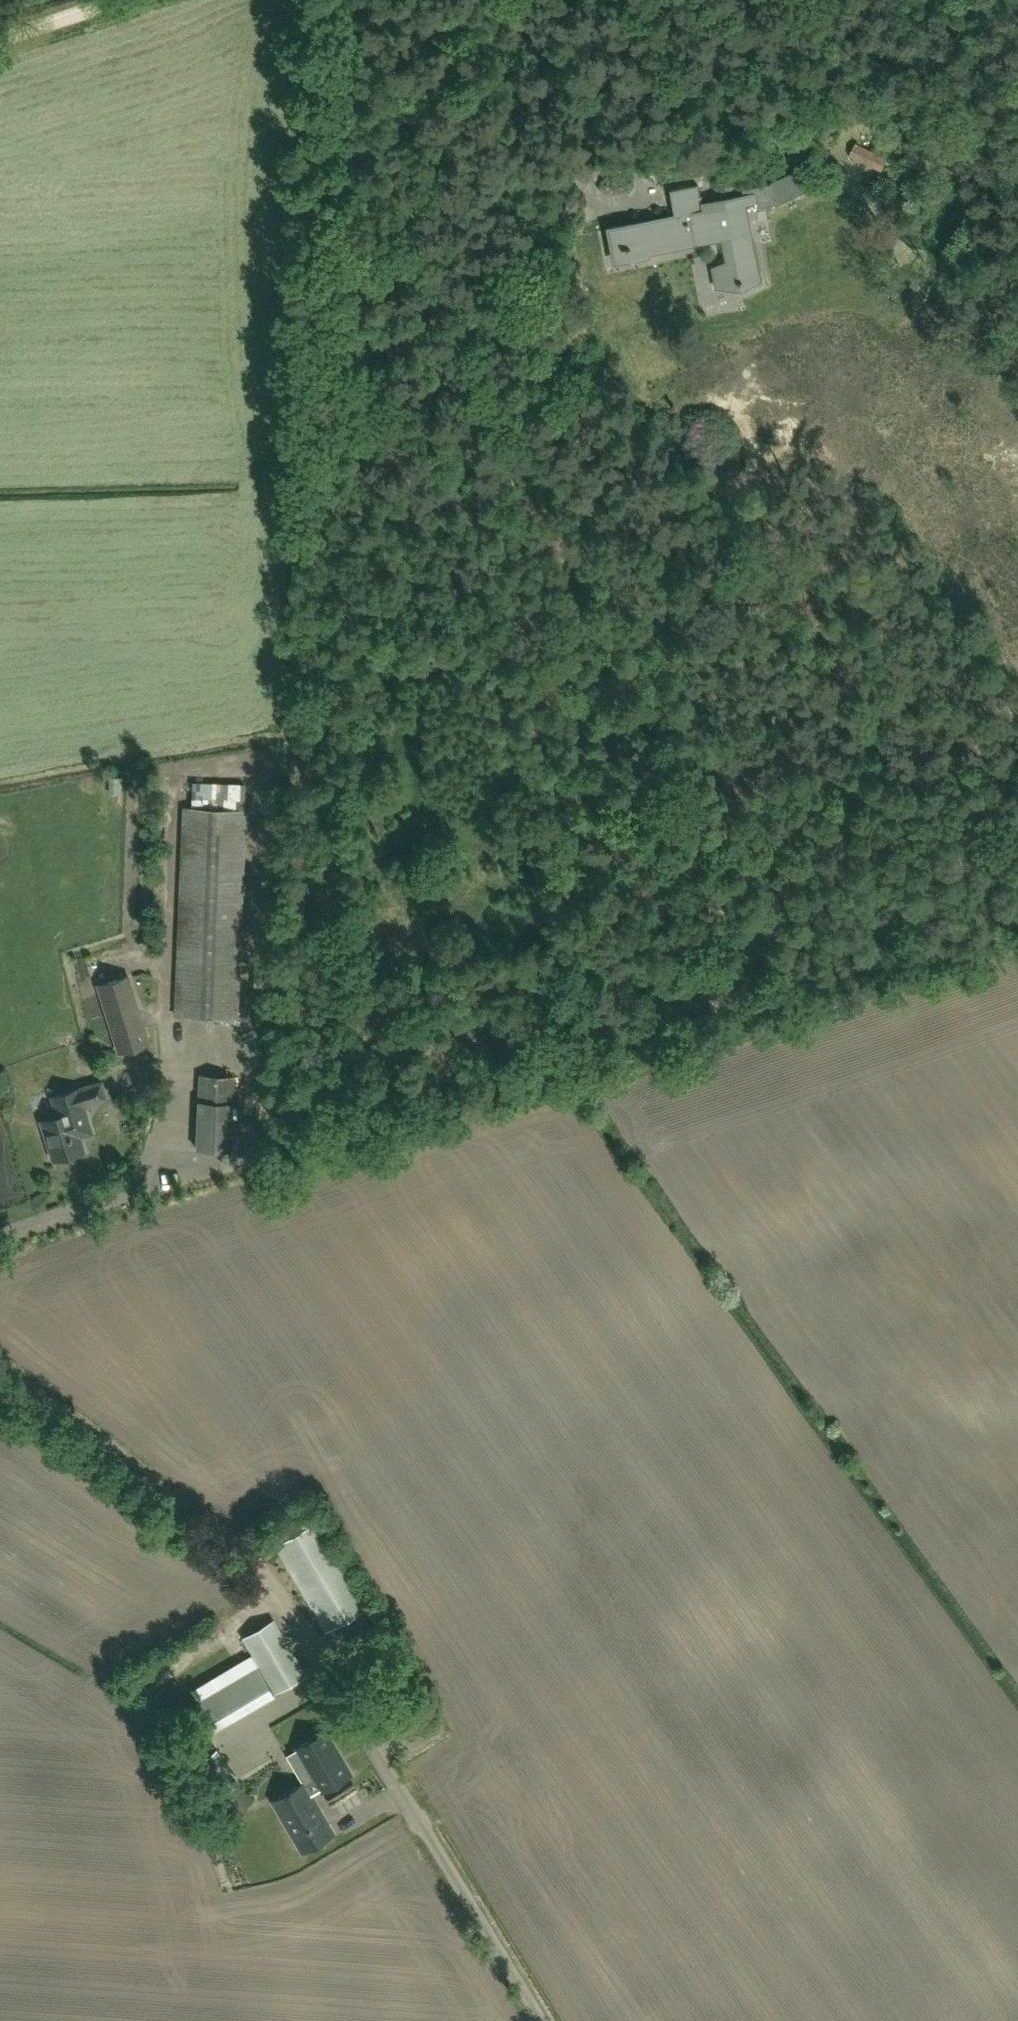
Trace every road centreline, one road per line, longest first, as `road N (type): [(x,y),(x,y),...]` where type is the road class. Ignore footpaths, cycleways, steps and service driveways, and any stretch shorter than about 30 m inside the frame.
road 1 (track): [(136,0),(0,44)]

